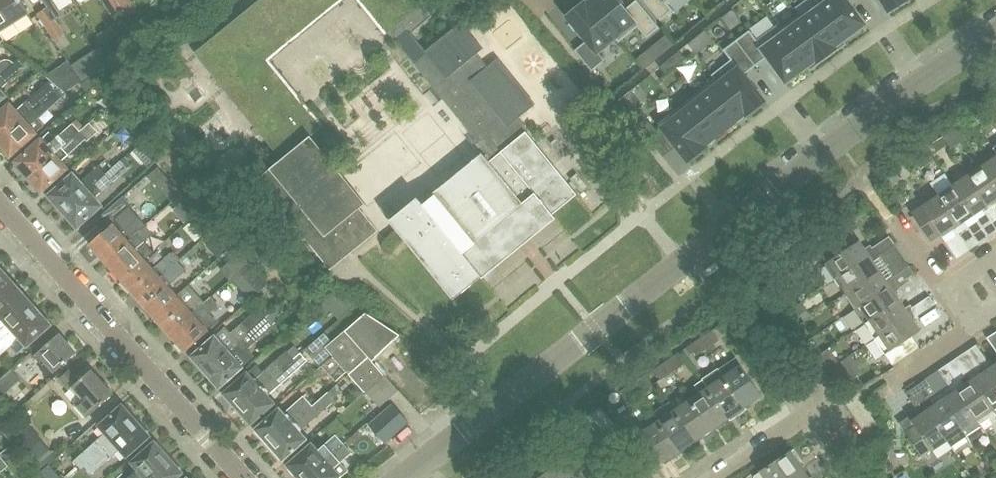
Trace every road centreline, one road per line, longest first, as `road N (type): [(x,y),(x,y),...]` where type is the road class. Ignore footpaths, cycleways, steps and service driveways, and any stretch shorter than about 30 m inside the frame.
road 1 (residential): [(408,477),(832,149),(995,35)]
road 2 (unclassified): [(240,477),(0,206)]
road 3 (residential): [(710,477),(798,418),(827,420)]

